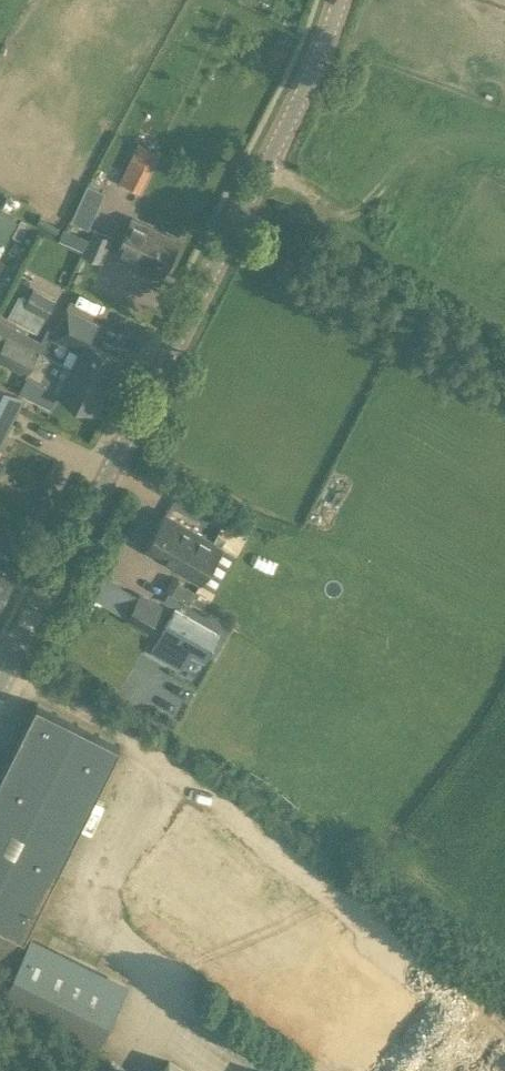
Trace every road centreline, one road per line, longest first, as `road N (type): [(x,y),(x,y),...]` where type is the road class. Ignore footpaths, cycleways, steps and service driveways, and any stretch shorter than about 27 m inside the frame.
road 1 (tertiary): [(12,661),(234,248),(334,0)]

